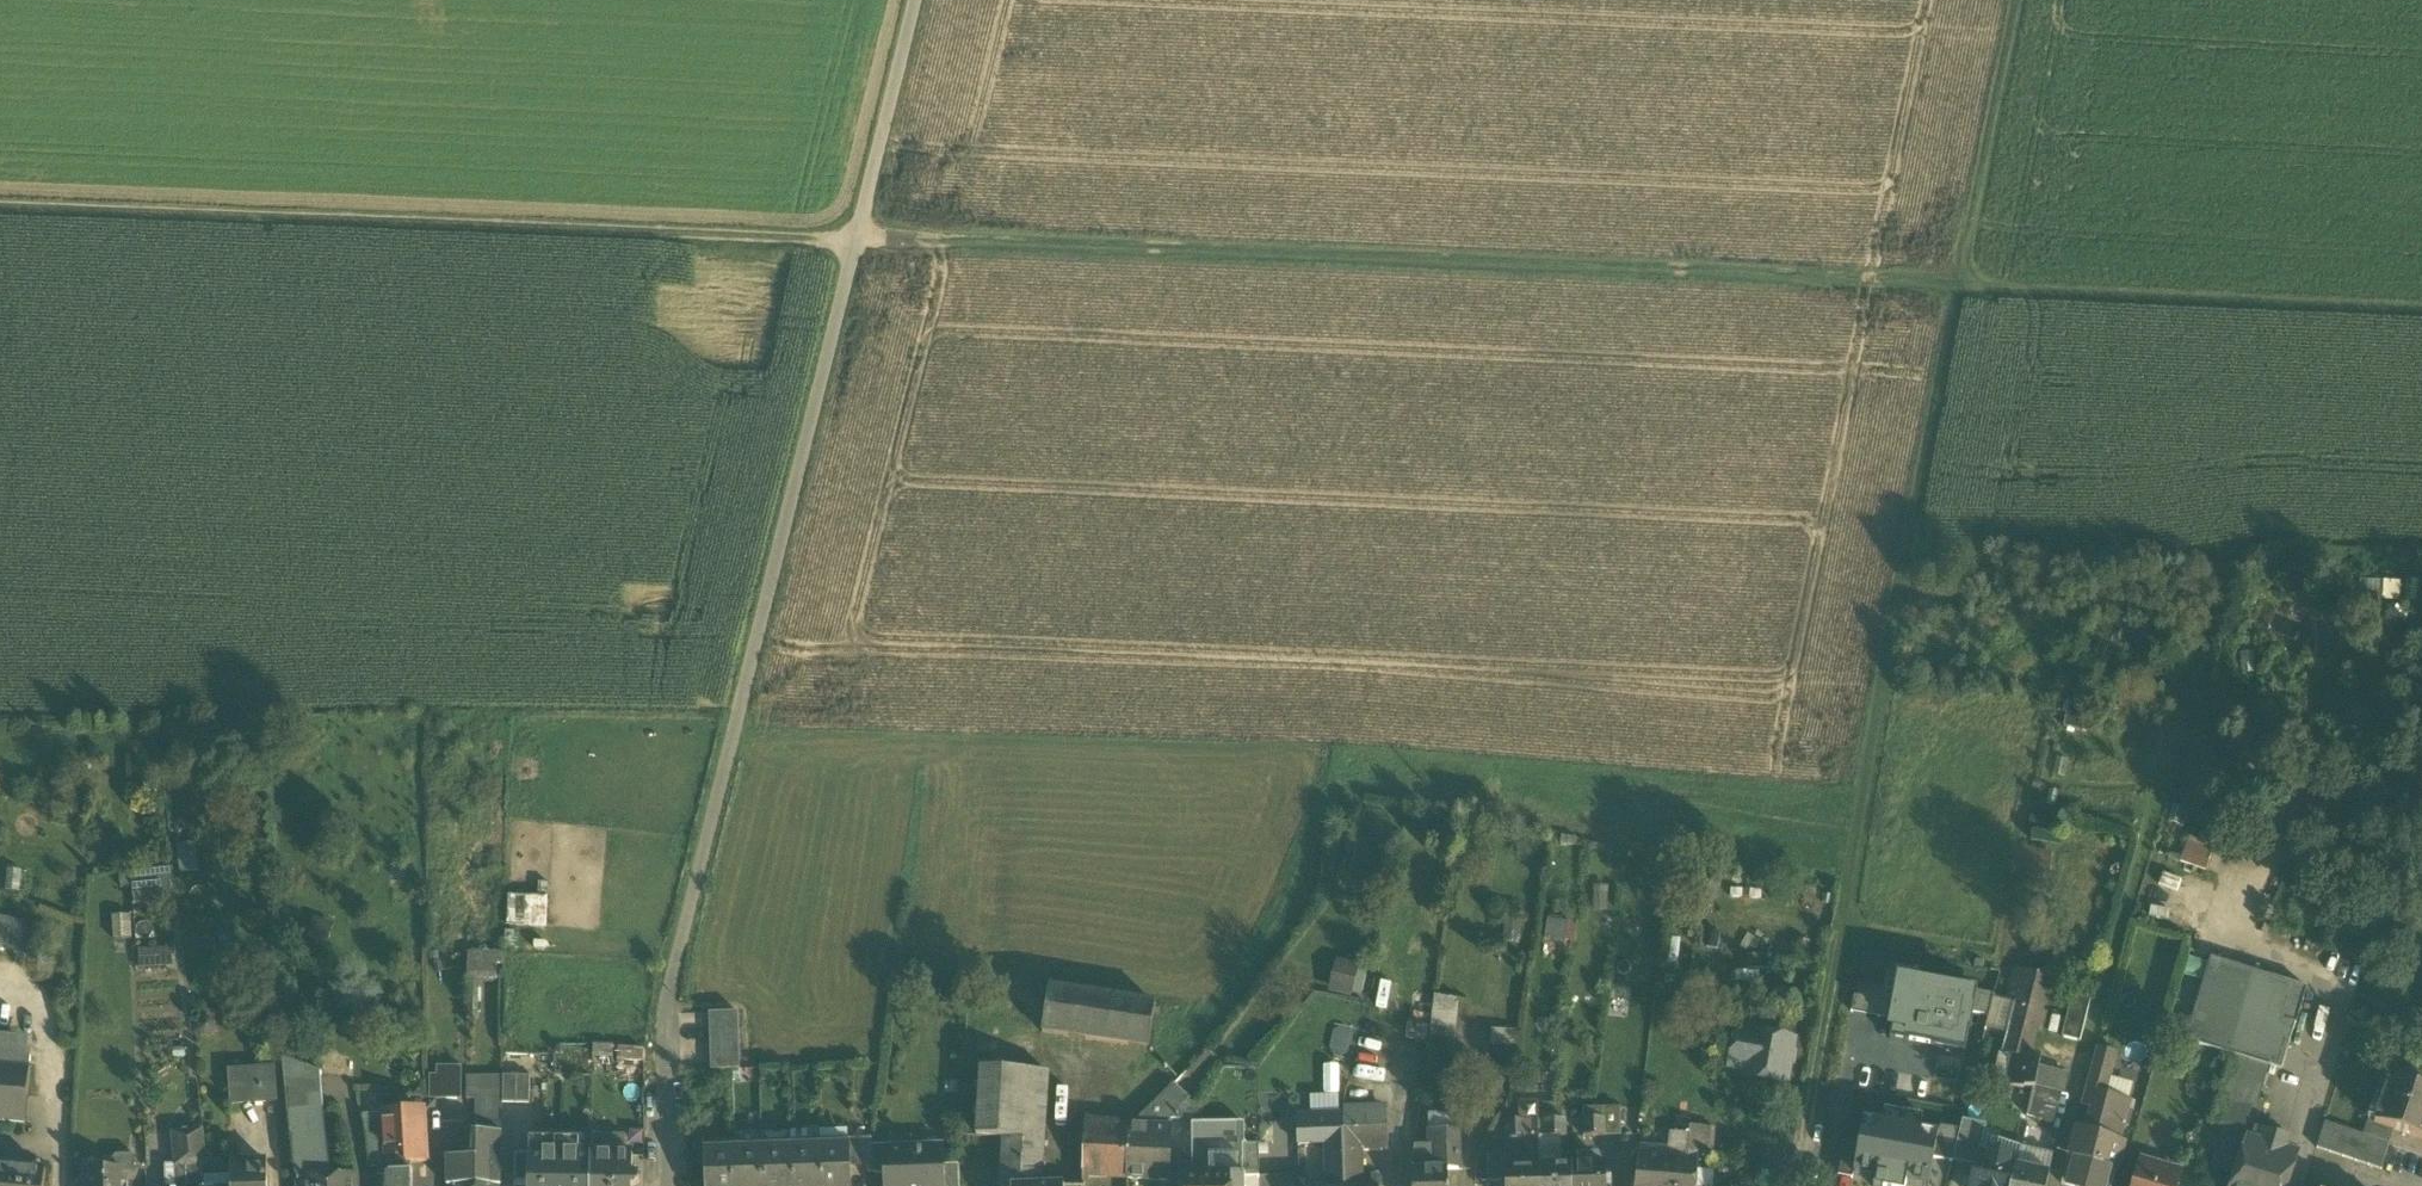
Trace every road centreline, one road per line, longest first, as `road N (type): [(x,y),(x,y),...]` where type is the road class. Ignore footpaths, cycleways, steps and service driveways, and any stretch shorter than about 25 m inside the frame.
road 1 (track): [(0,203),(2421,300)]
road 2 (track): [(2006,0),(1948,279),(1861,787),(1823,1082)]
road 3 (track): [(905,0),(702,828),(672,961),(666,1034)]

